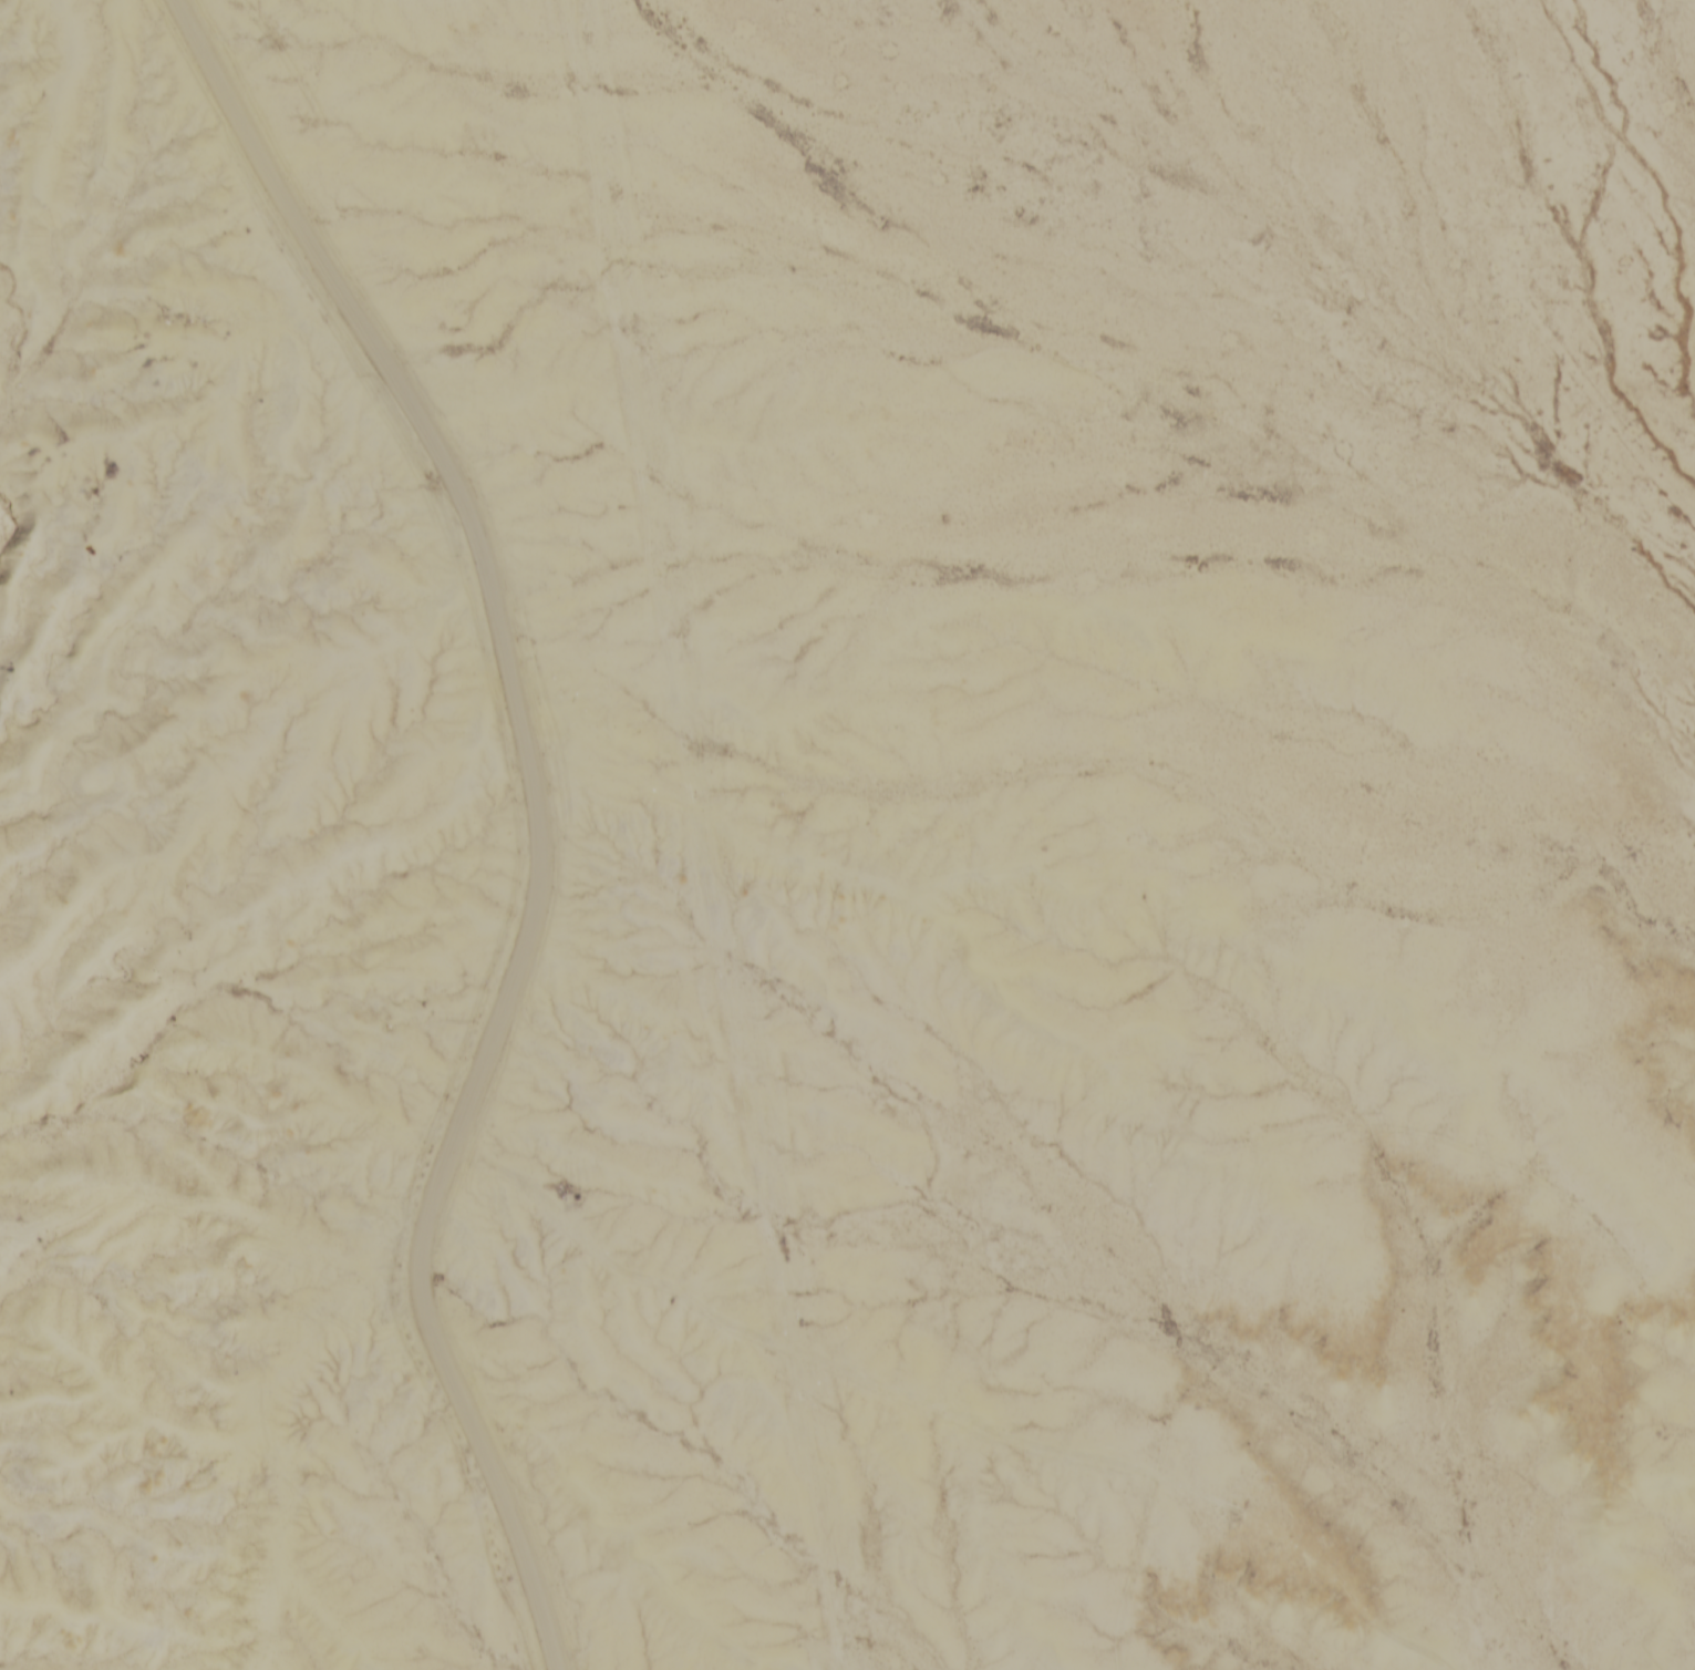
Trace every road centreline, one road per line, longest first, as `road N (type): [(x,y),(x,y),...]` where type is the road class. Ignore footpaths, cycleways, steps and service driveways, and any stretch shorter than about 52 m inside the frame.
road 1 (tertiary): [(567,1669),(495,1452),(428,1316),(428,1247),(451,1159),(490,1075),(549,896),(545,797),(488,598),(477,523),(454,462),(174,0)]
road 2 (track): [(757,1669),(1694,1526)]

